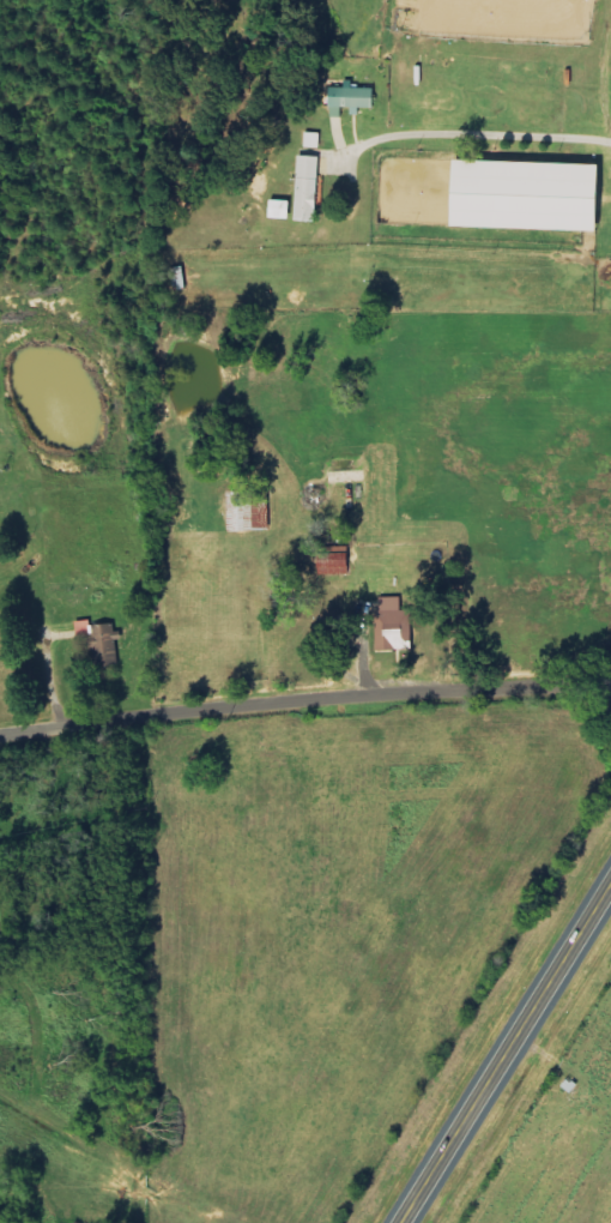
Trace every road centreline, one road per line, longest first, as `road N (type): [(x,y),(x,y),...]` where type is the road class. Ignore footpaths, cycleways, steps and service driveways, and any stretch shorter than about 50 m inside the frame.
road 1 (residential): [(0,773),(533,747),(610,723)]
road 2 (trunk): [(405,1222),(610,887)]

